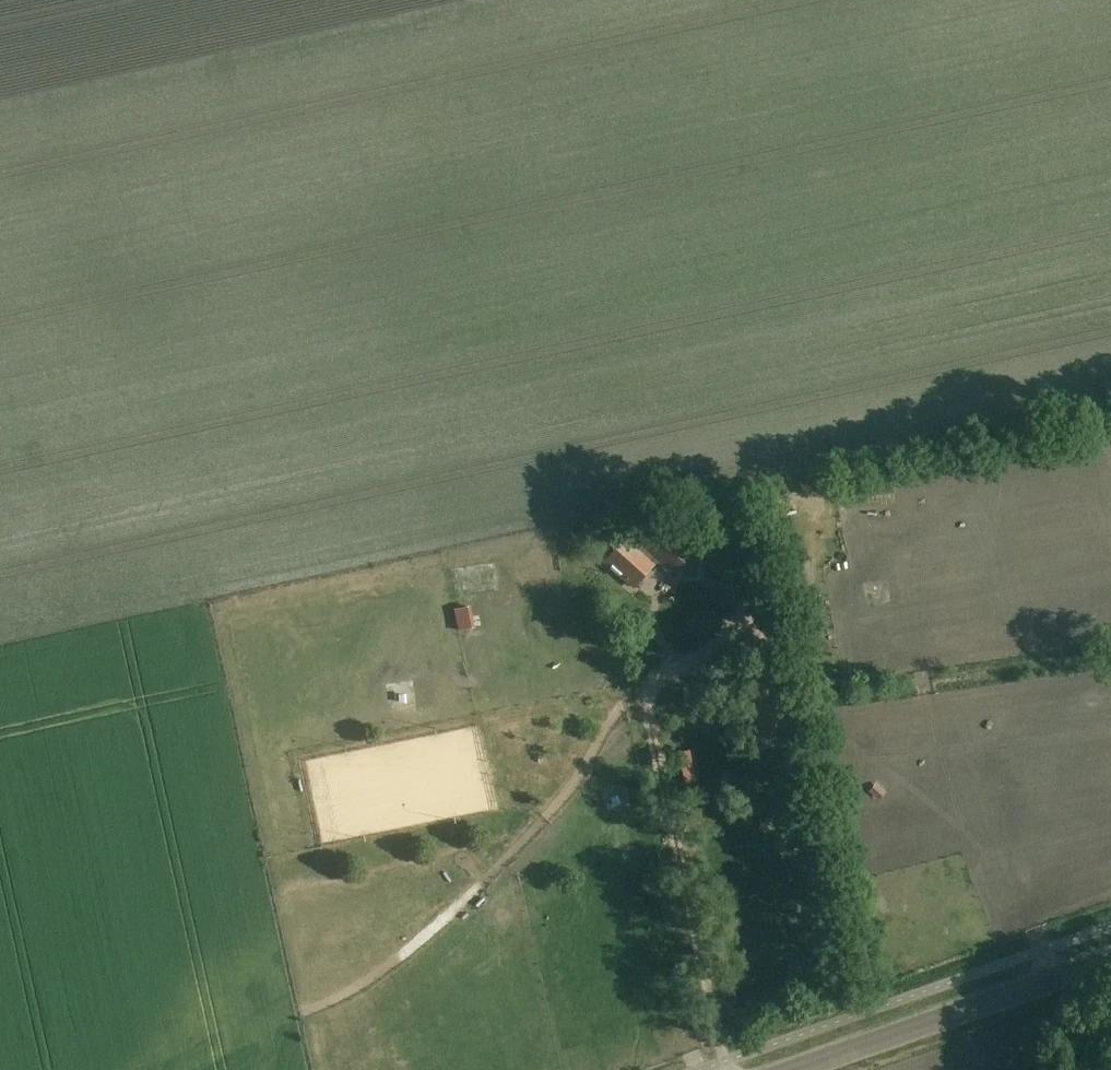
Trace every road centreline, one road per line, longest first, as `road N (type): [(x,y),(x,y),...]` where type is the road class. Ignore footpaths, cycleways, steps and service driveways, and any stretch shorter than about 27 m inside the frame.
road 1 (tertiary): [(788,1069),(1110,957)]

